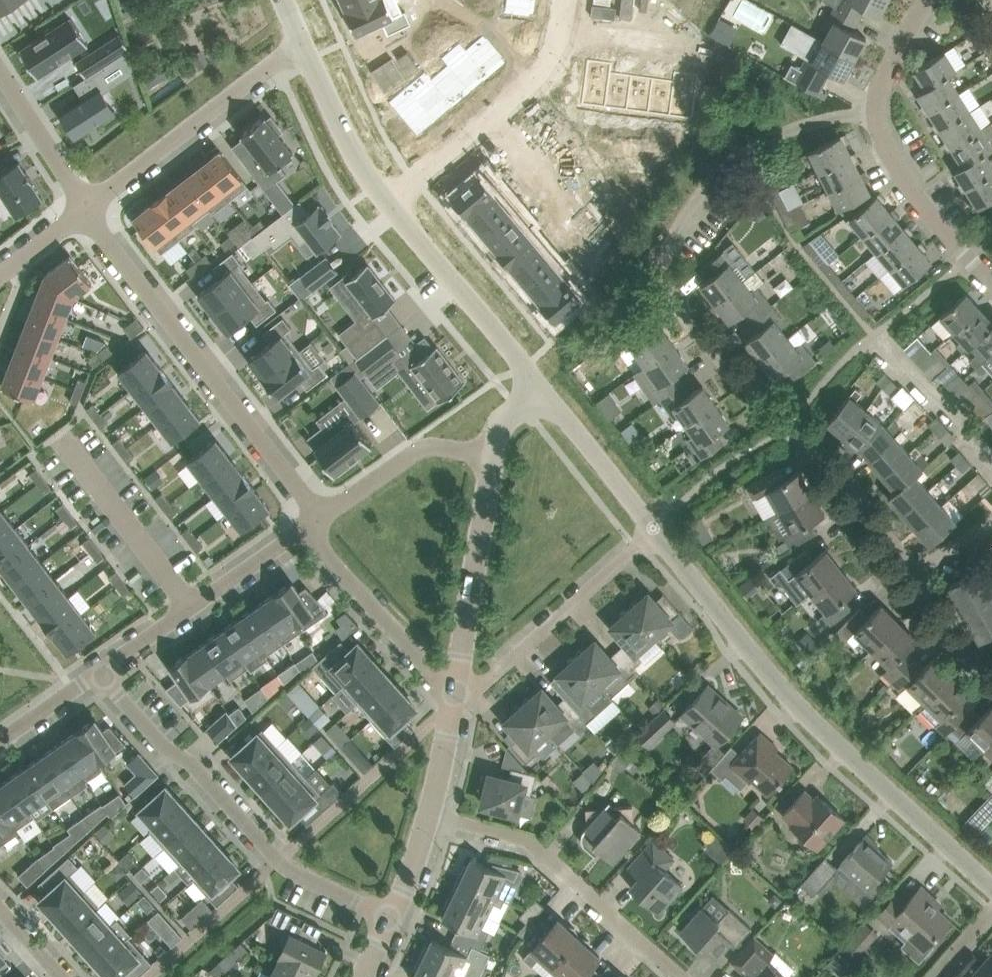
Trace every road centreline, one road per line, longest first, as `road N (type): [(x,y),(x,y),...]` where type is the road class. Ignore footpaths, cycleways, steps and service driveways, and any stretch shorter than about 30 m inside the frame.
road 1 (residential): [(877,112),(786,130),(744,153),(677,224),(666,278),(726,366),(784,428),(855,485),(908,558),(961,654),(991,677)]
road 2 (residential): [(991,888),(892,816),(755,683),(644,541)]
road 3 (residential): [(304,531),(297,490),(159,317),(84,207)]
road 4 (residential): [(385,918),(278,863),(103,673)]
road 5 (residential): [(678,976),(534,844),(436,811)]
road 6 (residential): [(386,195),(554,60),(565,0)]
road 7 (residential): [(301,43),(84,207)]
road 8 (residential): [(453,709),(496,459)]
road 9 (residential): [(541,391),(386,195)]
road 10 (residential): [(103,673),(304,531)]
road 11 (residential): [(453,709),(304,531)]
road 12 (residential): [(304,531),(427,448),(496,459)]
road 13 (residential): [(991,278),(902,178),(877,112)]
road 14 (residential): [(500,669),(644,541)]
road 15 (residential): [(644,541),(541,391)]
road 16 (residential): [(386,195),(301,43)]
road 17 (residential): [(84,207),(0,72)]
road 18 (residential): [(877,112),(888,63),(928,0)]
road 19 (residential): [(0,741),(103,673)]

